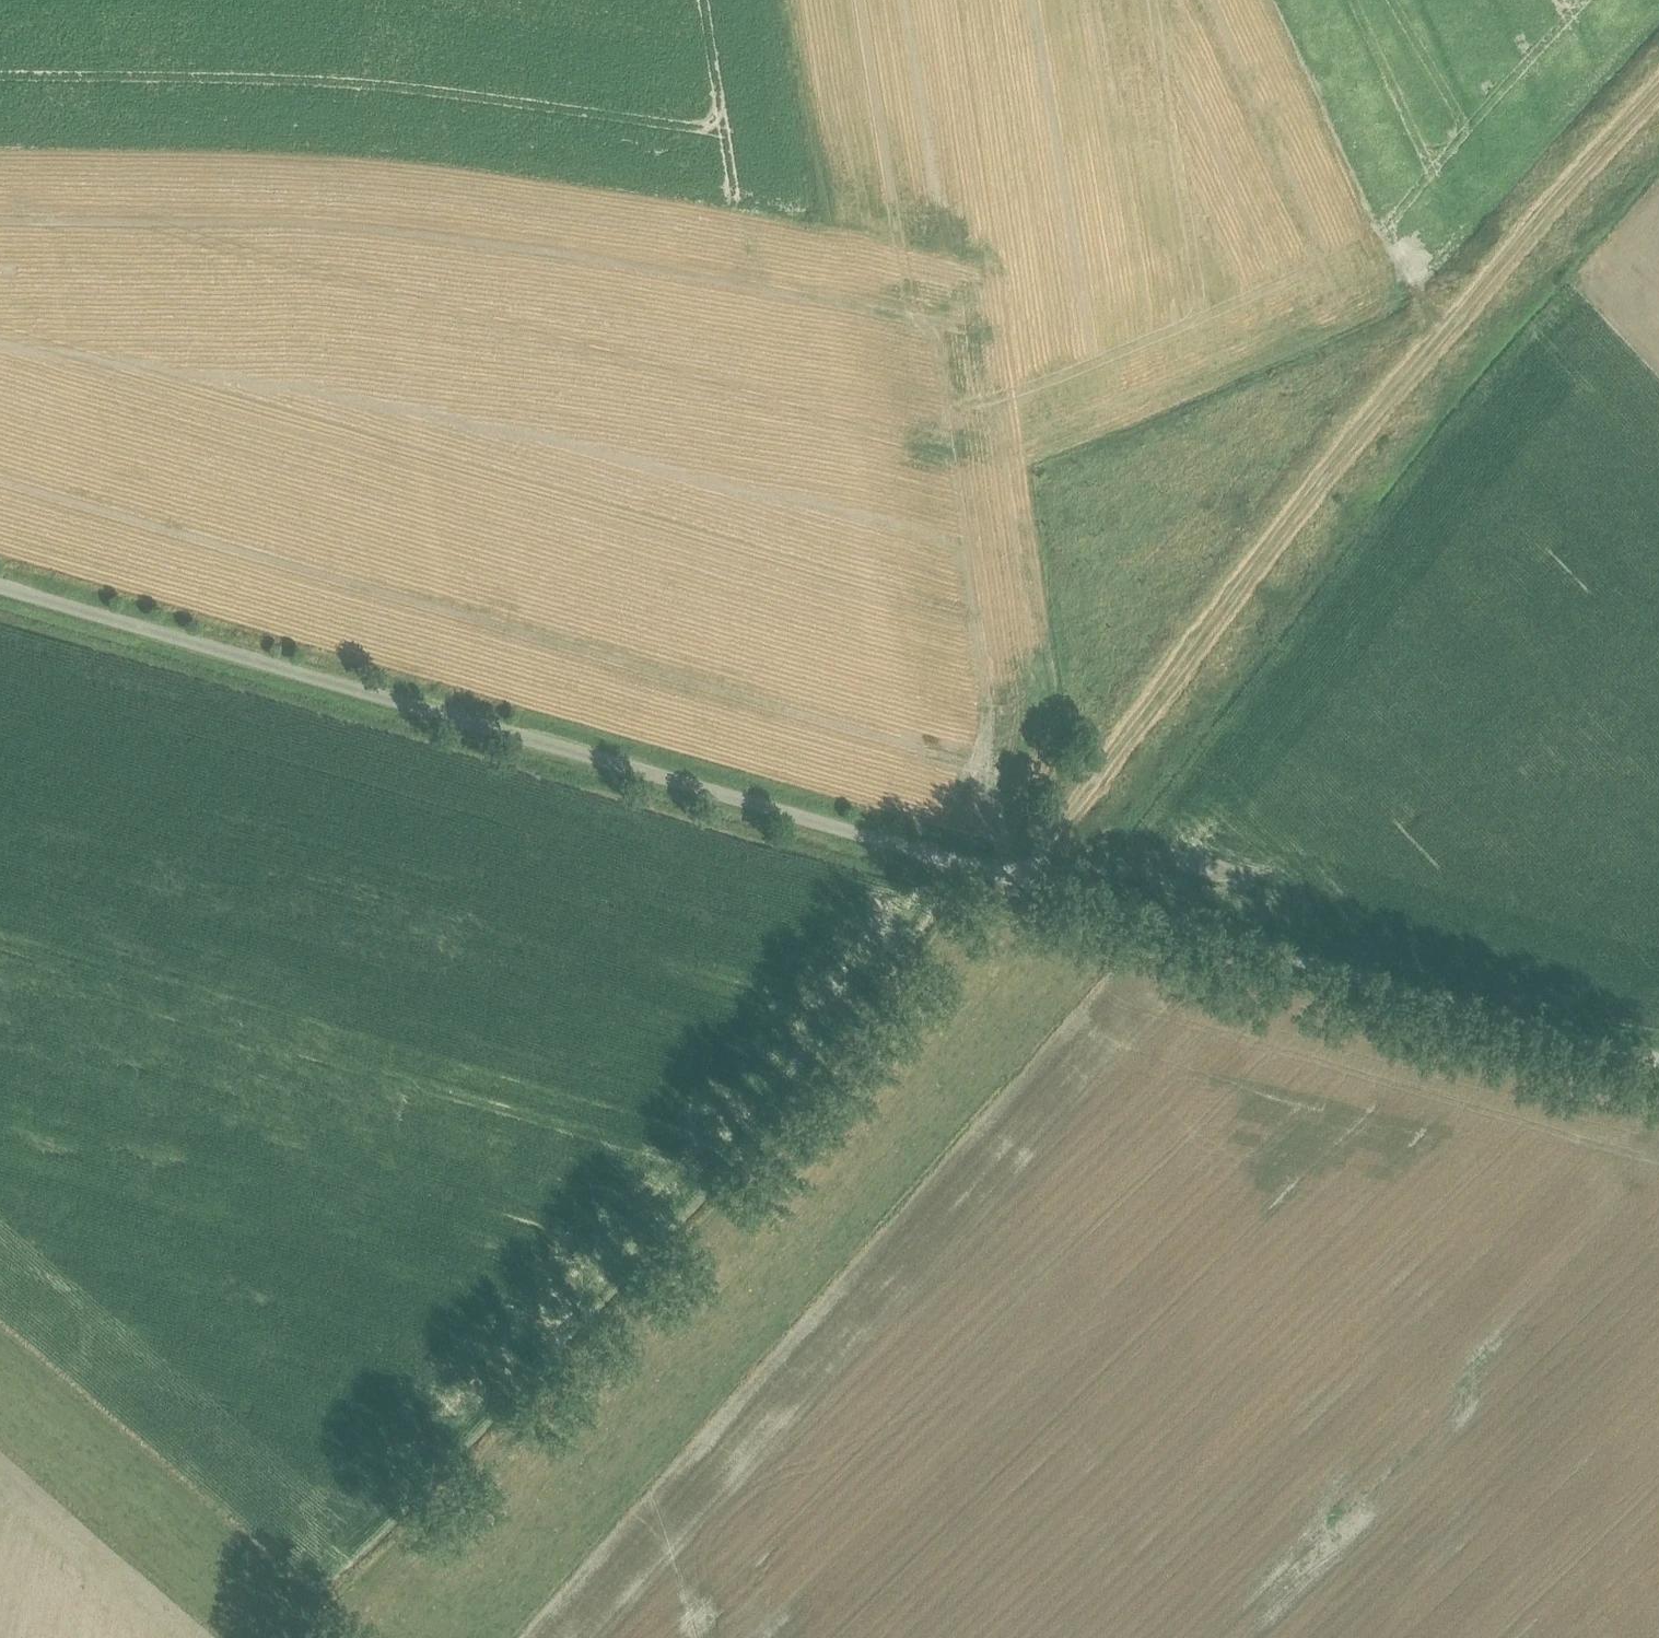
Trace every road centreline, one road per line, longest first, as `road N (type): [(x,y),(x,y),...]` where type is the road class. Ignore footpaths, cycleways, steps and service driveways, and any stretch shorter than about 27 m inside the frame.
road 1 (unclassified): [(1658,1059),(0,587)]
road 2 (track): [(1658,94),(1498,261),(1017,880)]

